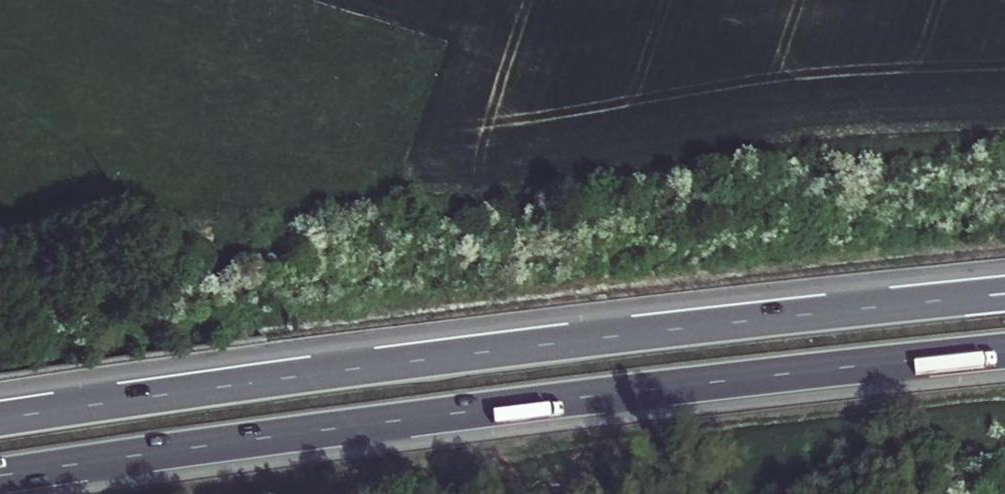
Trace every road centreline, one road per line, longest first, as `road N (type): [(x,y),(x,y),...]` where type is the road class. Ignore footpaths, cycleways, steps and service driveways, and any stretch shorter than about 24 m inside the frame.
road 1 (motorway): [(0,478),(391,423),(1004,353)]
road 2 (motorway): [(1004,294),(508,347),(0,416)]

